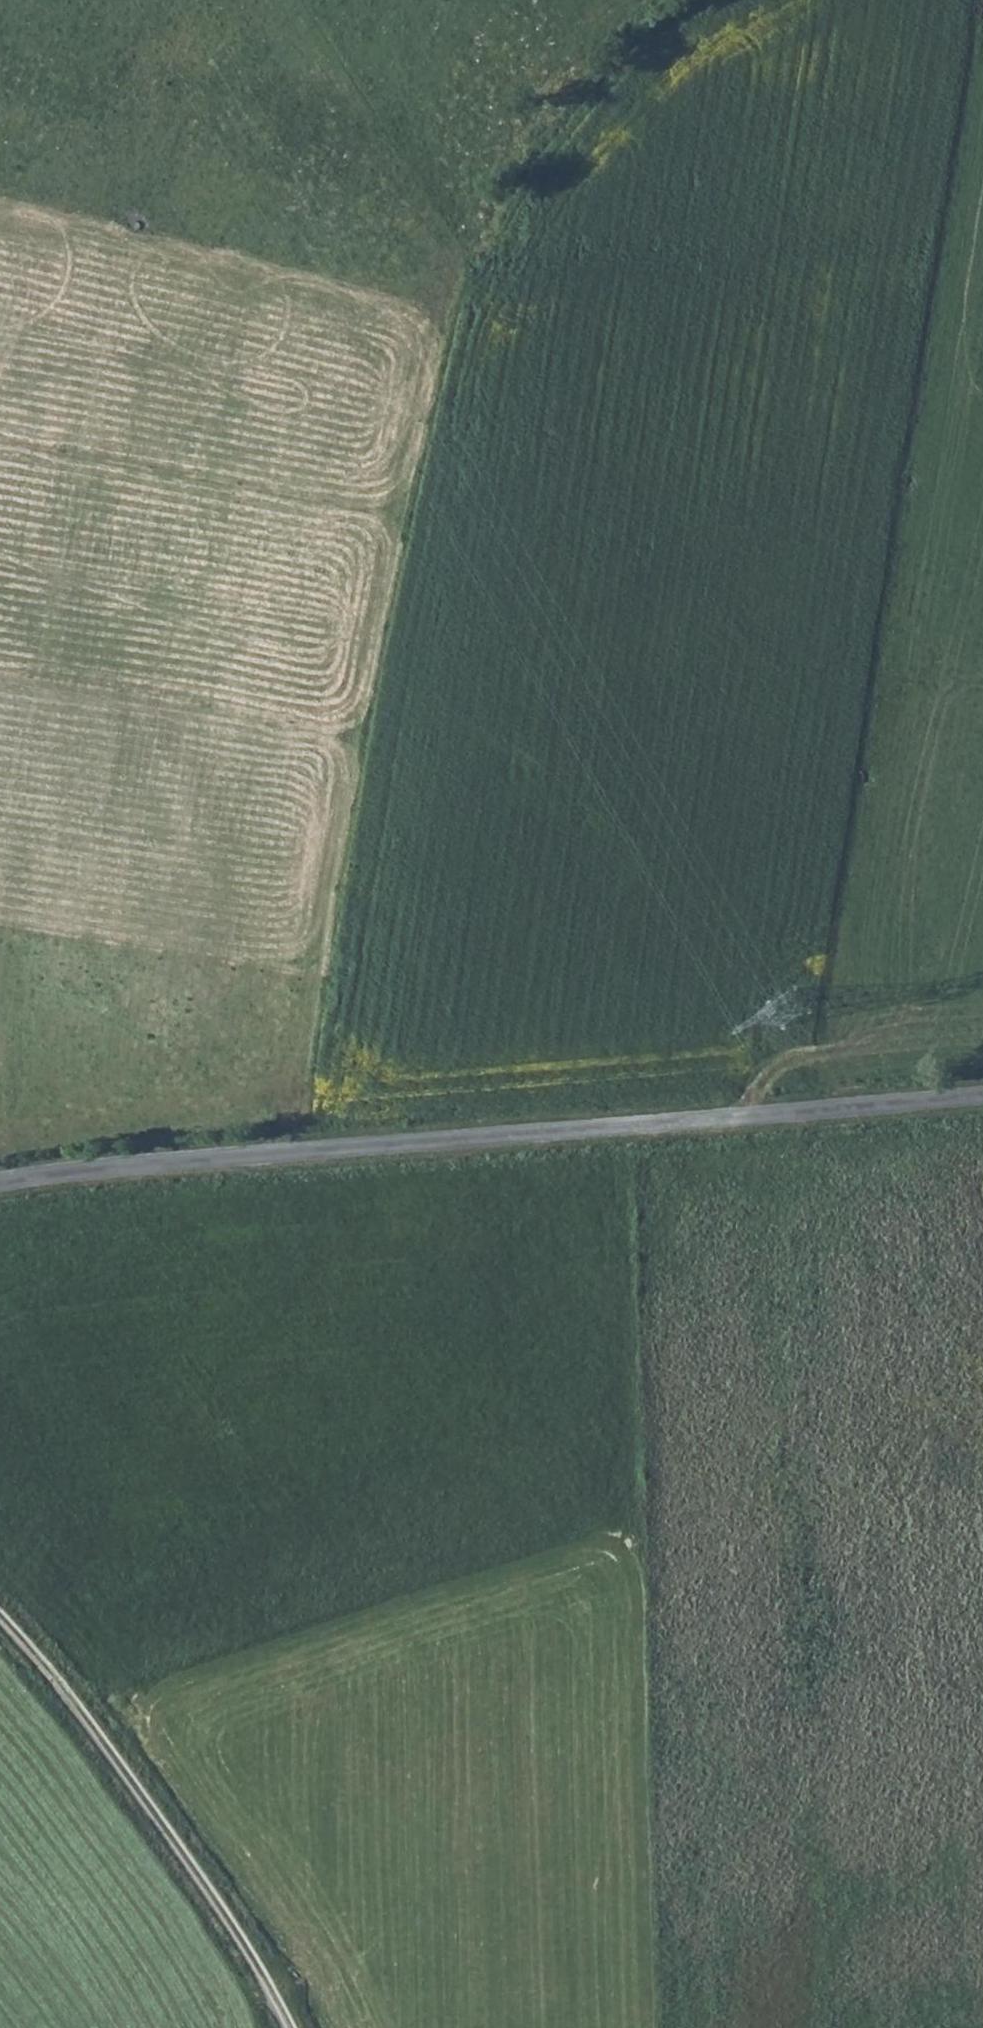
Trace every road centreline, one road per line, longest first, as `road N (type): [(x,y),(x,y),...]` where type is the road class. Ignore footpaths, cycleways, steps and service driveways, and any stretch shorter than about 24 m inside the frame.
road 1 (unclassified): [(0,1181),(982,1095)]
road 2 (track): [(289,2027),(138,1792),(0,1616)]

